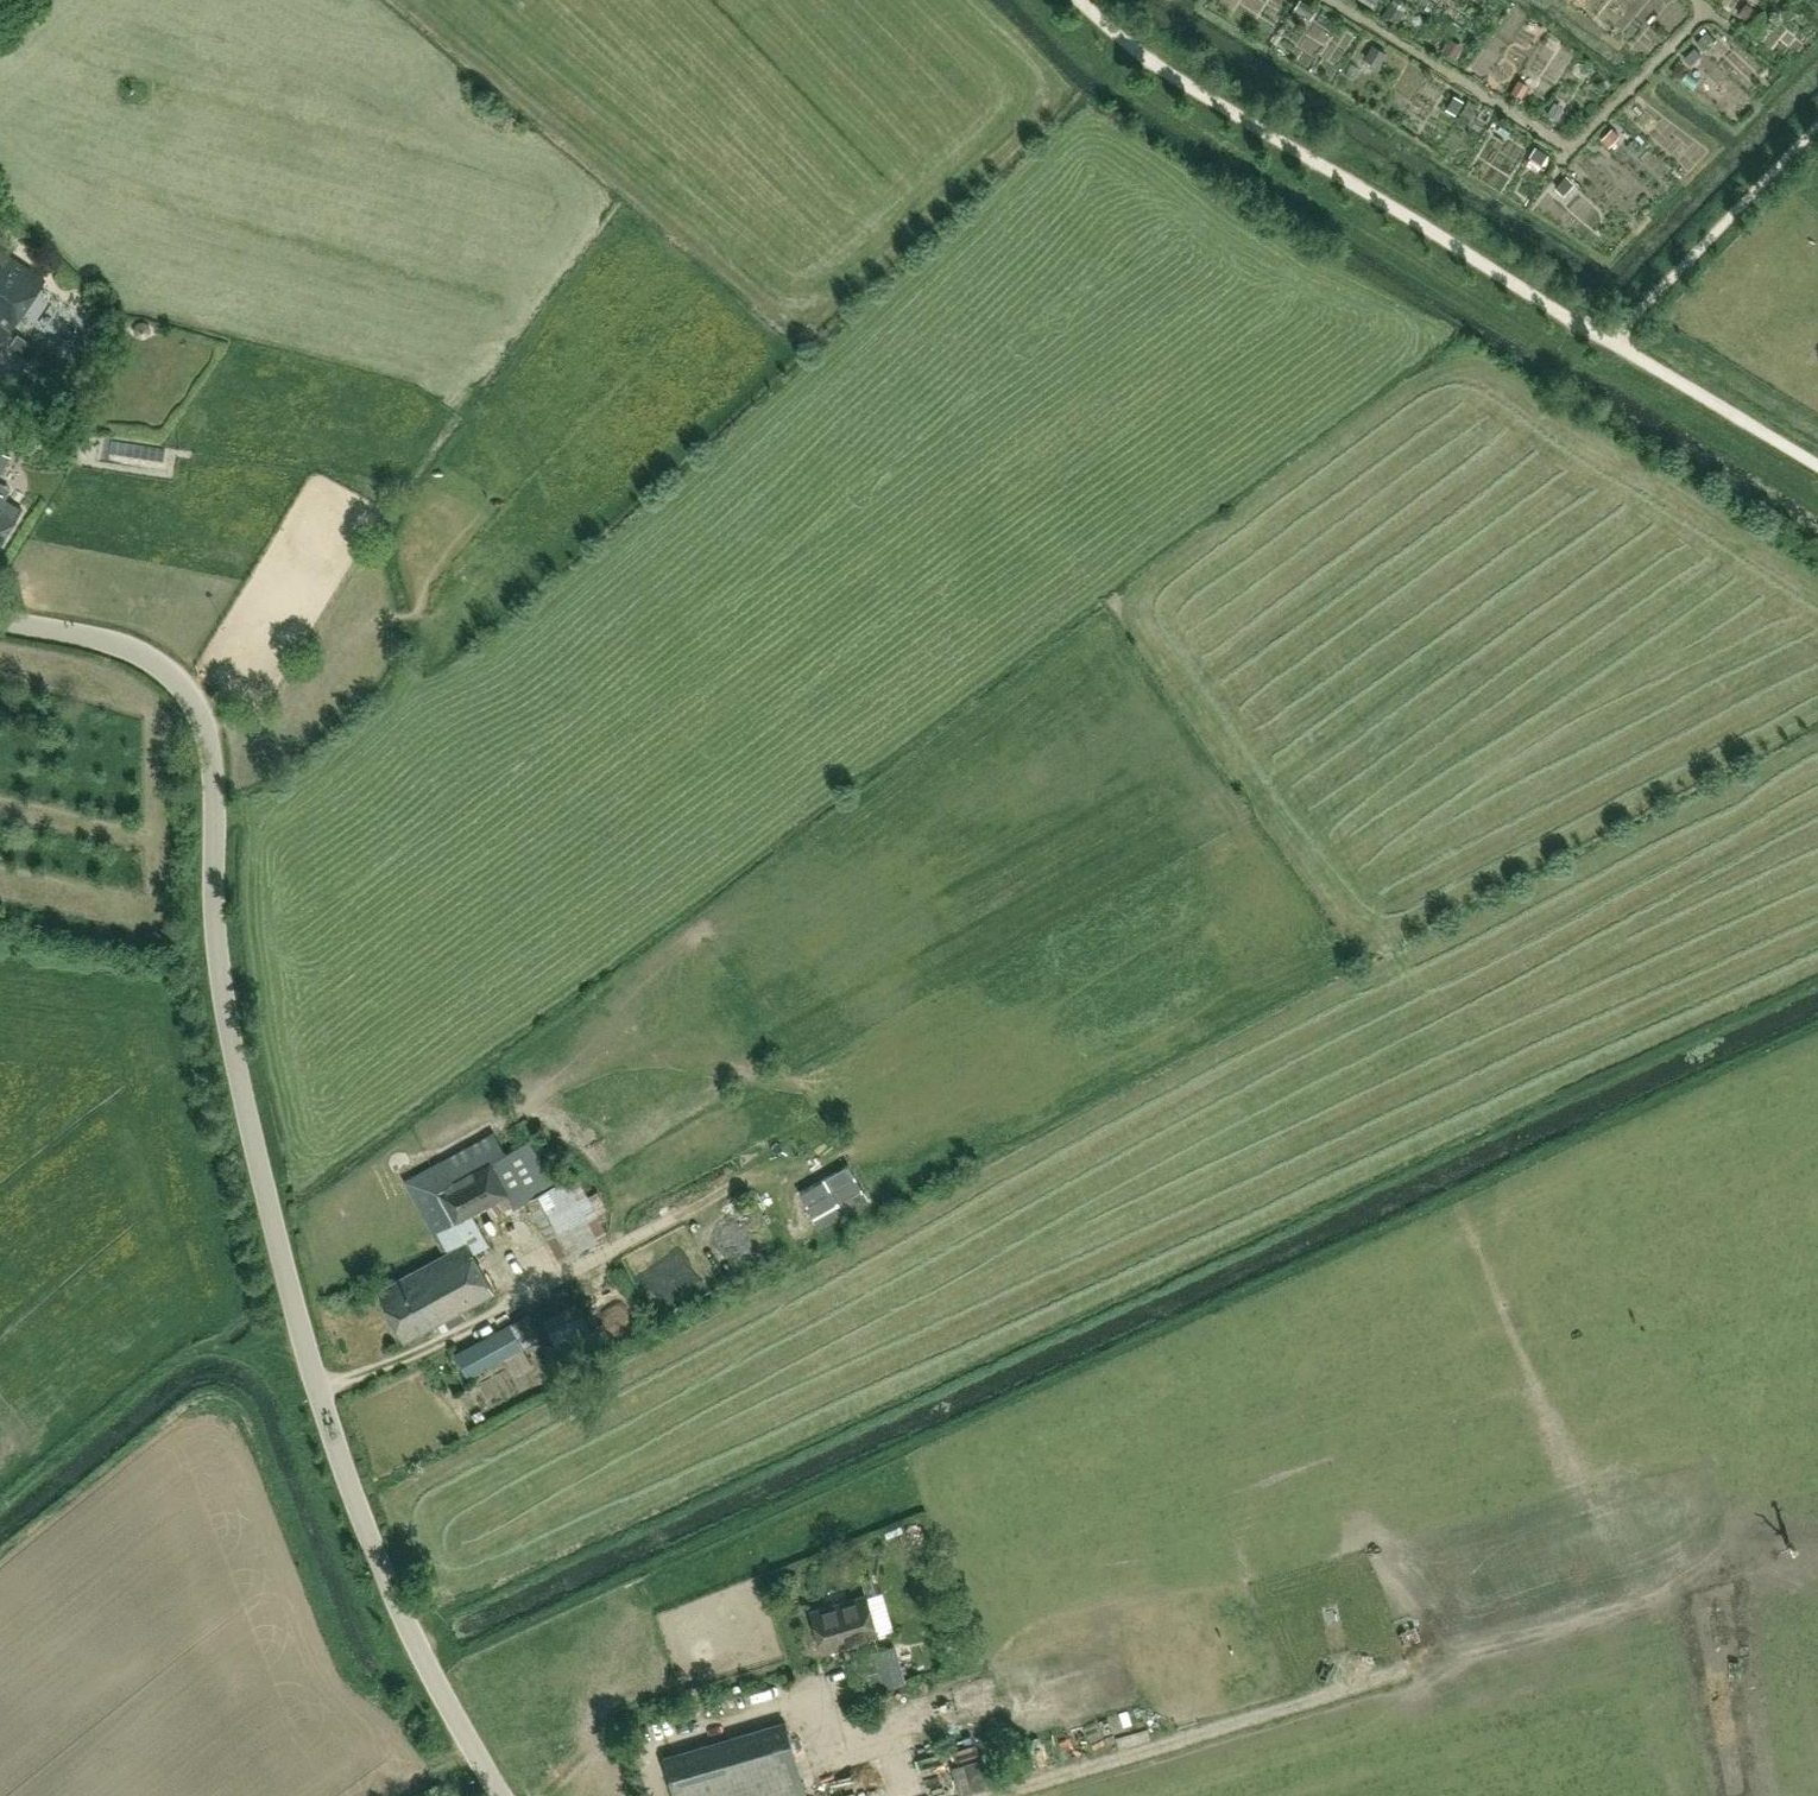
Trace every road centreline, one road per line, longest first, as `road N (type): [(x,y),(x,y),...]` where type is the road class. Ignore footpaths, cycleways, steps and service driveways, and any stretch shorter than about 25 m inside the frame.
road 1 (unclassified): [(504,1795),(377,1557),(320,1399),(268,1208),(218,953),(215,740),(198,701),(153,655),(0,617)]
road 2 (track): [(978,1795),(1402,1670)]

